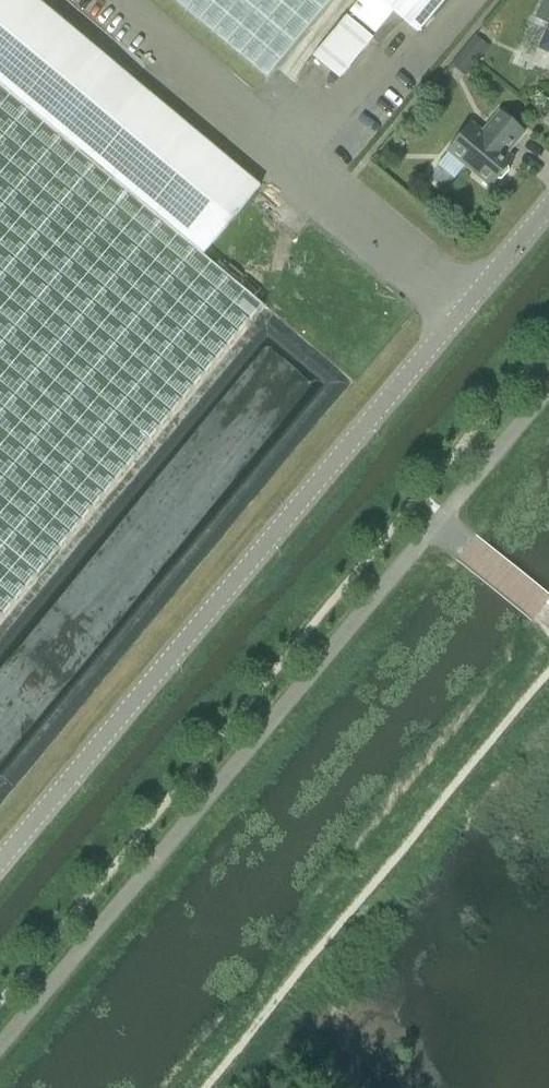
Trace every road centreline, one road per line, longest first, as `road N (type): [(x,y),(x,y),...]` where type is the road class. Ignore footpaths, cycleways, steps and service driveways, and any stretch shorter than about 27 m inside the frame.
road 1 (unclassified): [(0,861),(548,203)]

